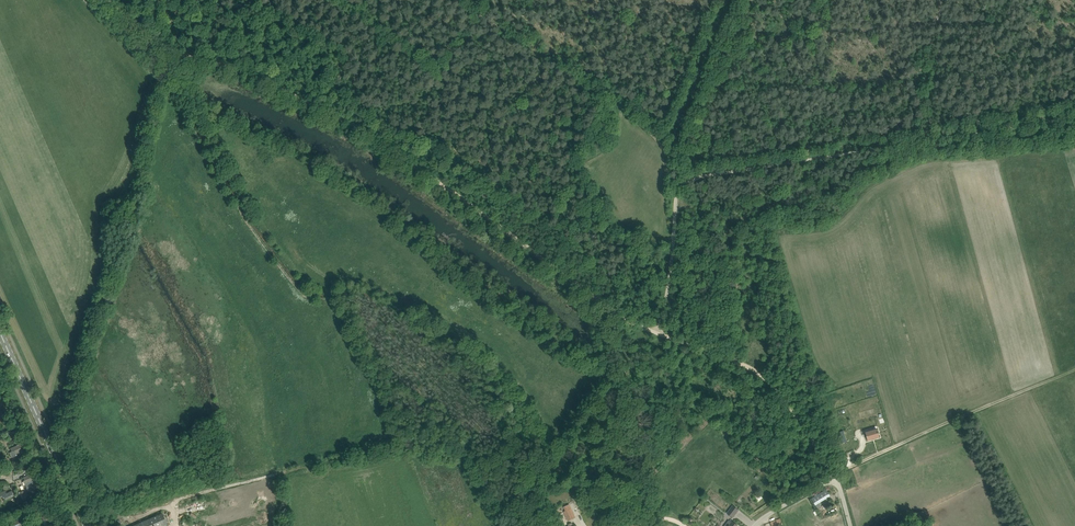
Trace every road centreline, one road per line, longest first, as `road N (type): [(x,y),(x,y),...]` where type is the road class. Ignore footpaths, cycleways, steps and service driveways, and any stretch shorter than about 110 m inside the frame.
road 1 (track): [(109,0),(161,44),(328,110),(651,331)]
road 2 (track): [(1074,111),(688,176),(677,187),(662,335)]
road 3 (track): [(467,0),(593,83),(659,138),(677,187)]
road 4 (track): [(391,444),(178,499),(171,507),(175,525)]
road 5 (track): [(835,477),(1058,378)]
road 6 (primary): [(88,525),(0,332)]
road 7 (track): [(734,0),(684,123),(676,170)]
road 8 (track): [(651,331),(753,369),(795,410)]

